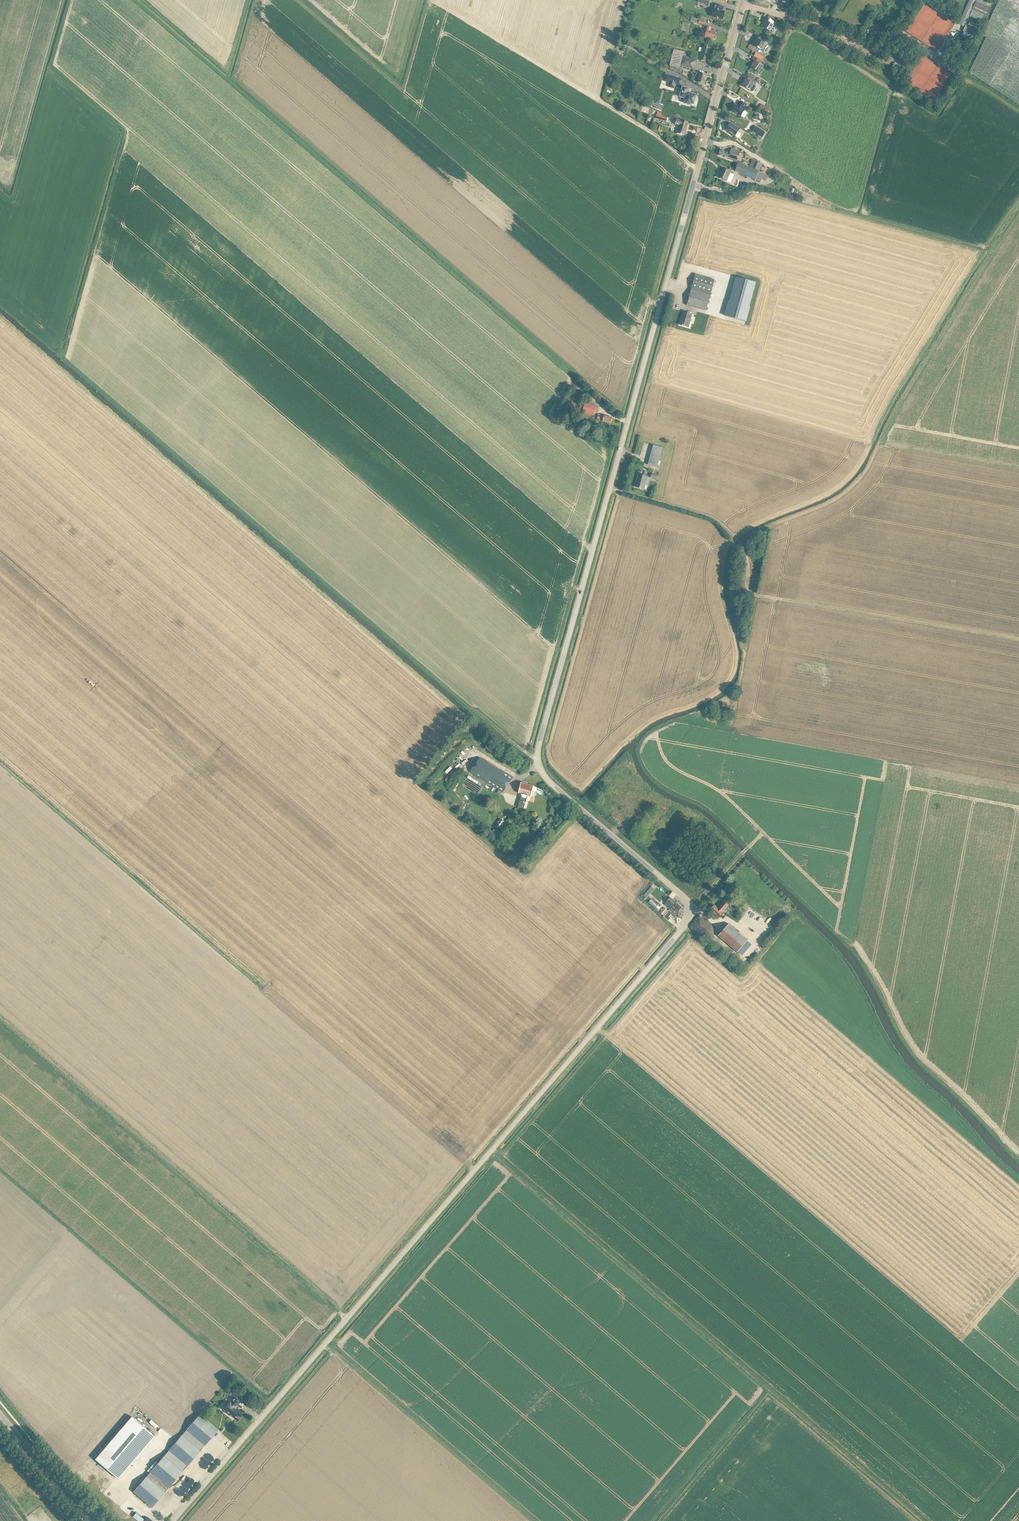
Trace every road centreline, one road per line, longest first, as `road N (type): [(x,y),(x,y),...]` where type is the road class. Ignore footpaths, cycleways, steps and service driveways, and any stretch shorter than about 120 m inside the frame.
road 1 (unclassified): [(173,1520),(688,920),(687,900),(545,776),(537,752),(742,4)]
road 2 (secondary): [(95,1520),(0,1411)]

